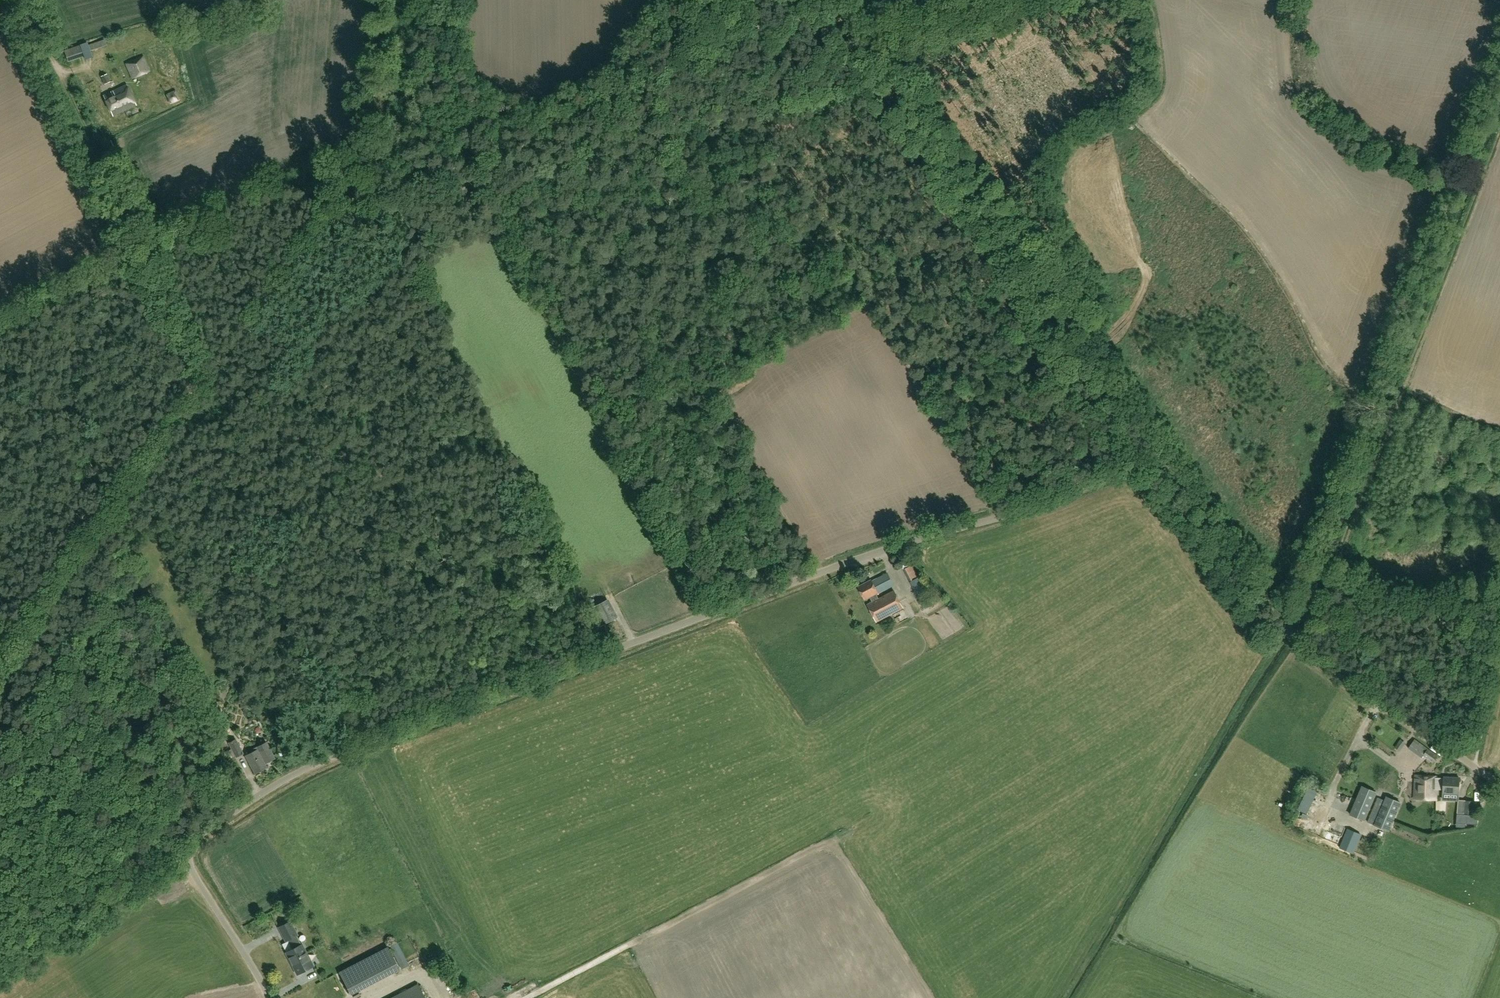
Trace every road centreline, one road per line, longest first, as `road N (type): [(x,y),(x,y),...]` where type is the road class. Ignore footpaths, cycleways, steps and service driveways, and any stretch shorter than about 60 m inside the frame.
road 1 (unclassified): [(269,997),(189,863),(191,845),(249,803),(337,754),(859,558),(1153,460),(1177,470),(1292,627),(1499,788)]
road 2 (track): [(1164,460),(826,0)]
road 3 (track): [(346,189),(866,54)]
road 4 (unclassified): [(206,382),(24,0)]

